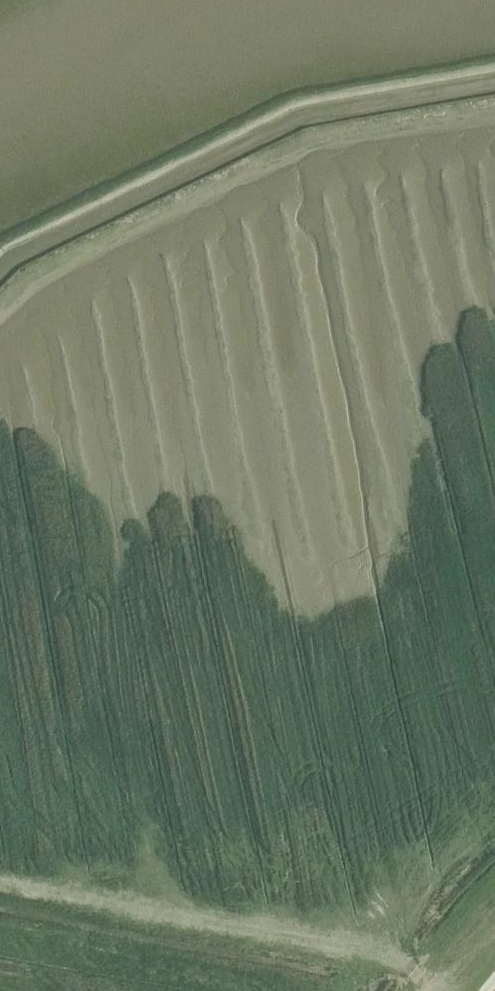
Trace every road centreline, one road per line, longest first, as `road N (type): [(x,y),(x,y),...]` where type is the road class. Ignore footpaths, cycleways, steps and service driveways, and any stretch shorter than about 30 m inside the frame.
road 1 (track): [(444,990),(397,964),(0,884)]

